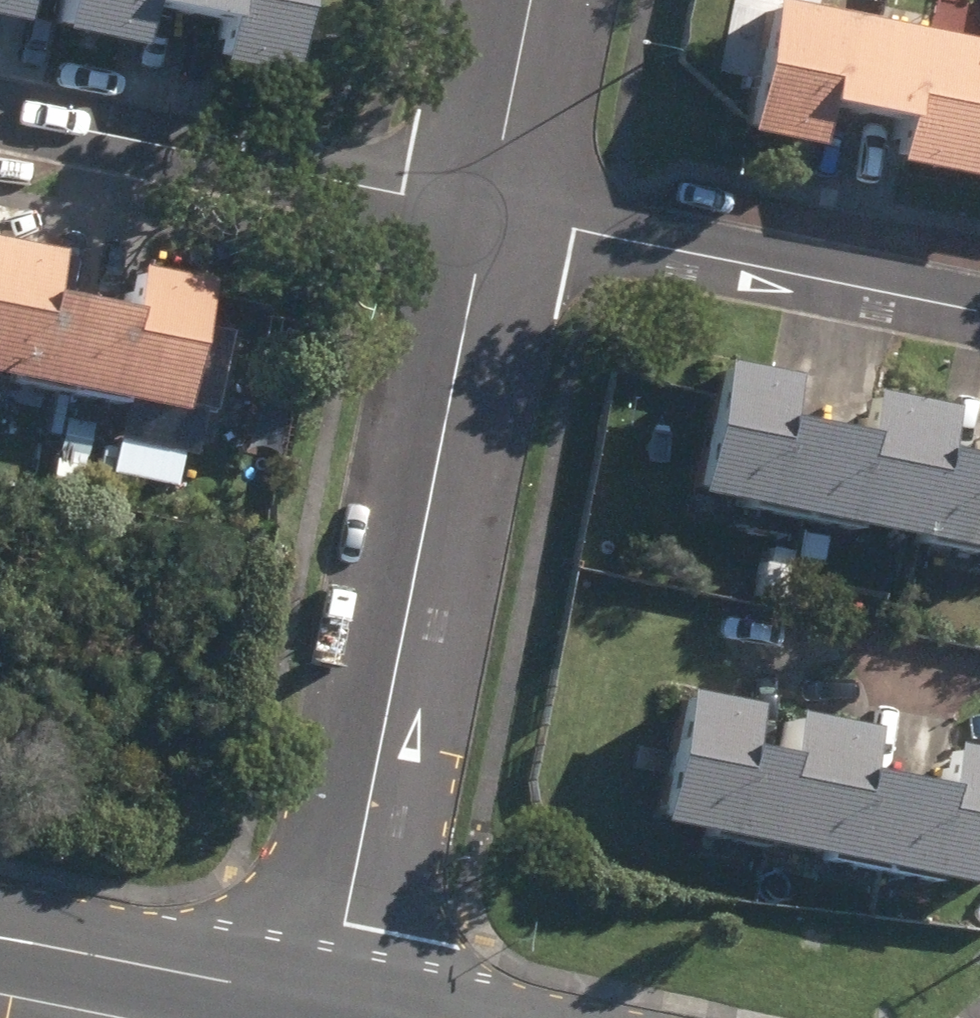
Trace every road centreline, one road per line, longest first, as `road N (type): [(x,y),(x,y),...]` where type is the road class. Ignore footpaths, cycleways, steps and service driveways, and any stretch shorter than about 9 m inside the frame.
road 1 (residential): [(332,1007),(486,213)]
road 2 (residential): [(979,309),(486,213)]
road 3 (residential): [(0,115),(486,213)]
road 4 (tertiary): [(332,1007),(0,939)]
road 5 (residential): [(486,213),(529,0)]

